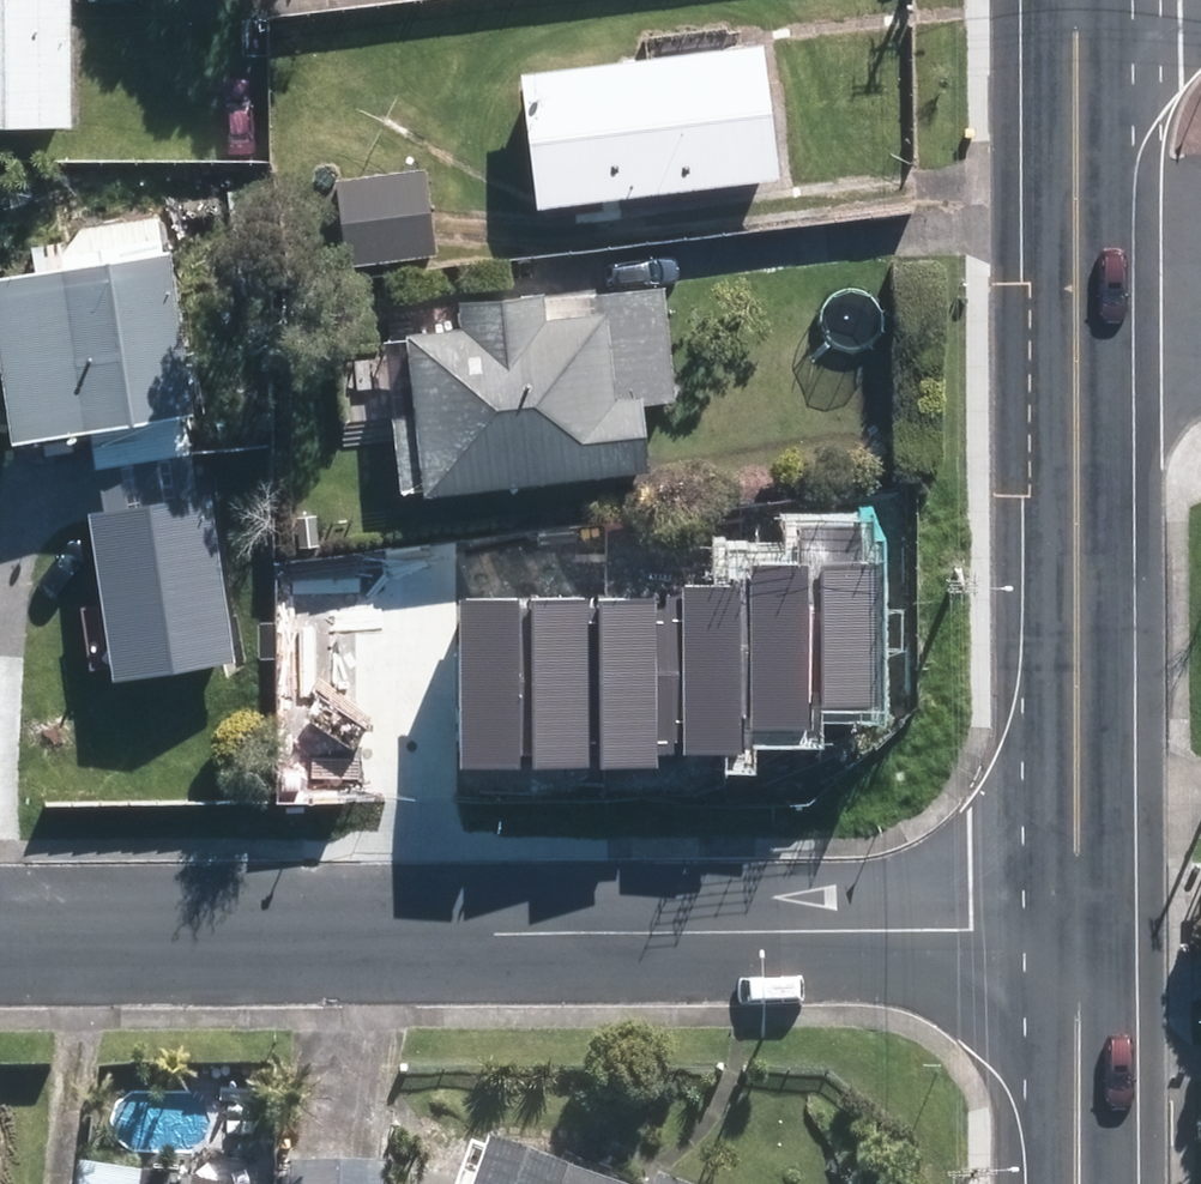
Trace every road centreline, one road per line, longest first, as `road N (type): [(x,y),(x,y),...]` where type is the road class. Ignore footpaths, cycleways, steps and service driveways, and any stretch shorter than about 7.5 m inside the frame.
road 1 (residential): [(0,935),(1075,939)]
road 2 (secondary): [(1076,0),(1075,939)]
road 3 (secondary): [(1075,939),(1077,1183)]

